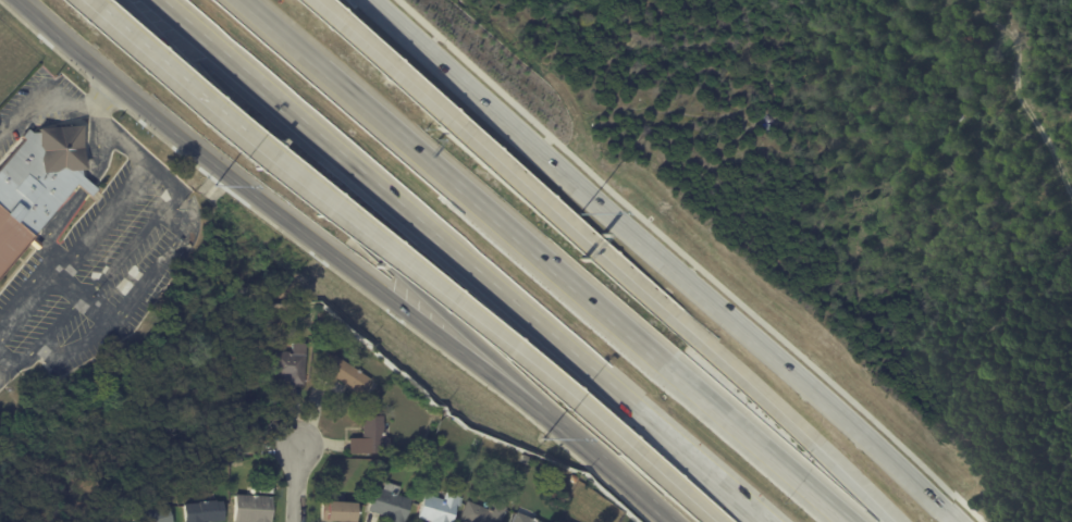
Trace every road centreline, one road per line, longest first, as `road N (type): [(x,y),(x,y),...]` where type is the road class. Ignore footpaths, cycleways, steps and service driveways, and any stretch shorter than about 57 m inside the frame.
road 1 (motorway): [(160,0),(761,521)]
road 2 (secondary): [(951,521),(374,0)]
road 3 (secondary): [(22,0),(163,126),(558,422)]
road 4 (motorway): [(127,0),(558,422)]
road 5 (motorway): [(888,521),(668,313),(446,122)]
road 6 (motorway): [(668,371),(249,0)]
road 7 (motorway): [(237,124),(629,445)]
road 8 (motorway): [(846,521),(668,371)]
road 9 (motorway): [(87,0),(237,124)]
road 10 (motorway): [(446,122),(309,0)]
road 11 (secondary): [(558,422),(671,521)]

